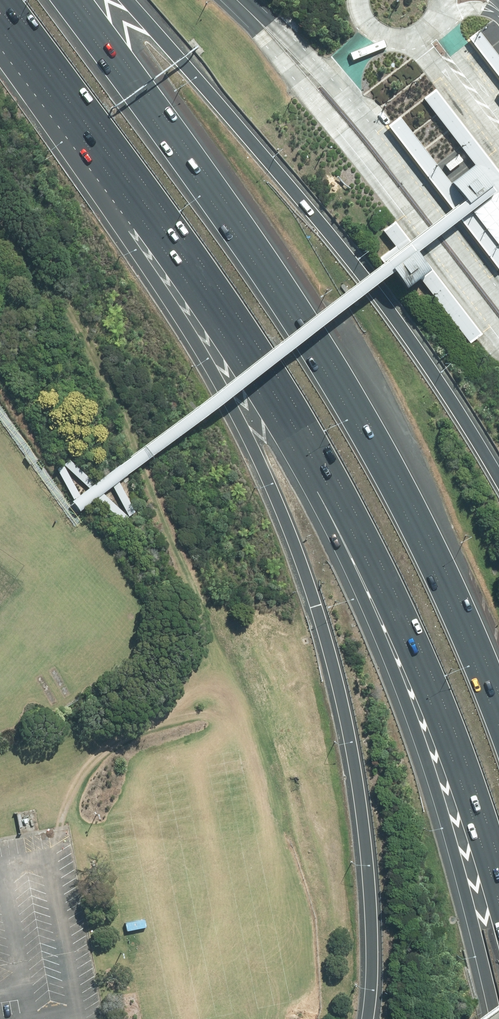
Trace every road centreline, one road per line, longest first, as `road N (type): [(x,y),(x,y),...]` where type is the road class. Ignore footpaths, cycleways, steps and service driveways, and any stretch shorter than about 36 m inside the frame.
road 1 (motorway): [(367,1018),(371,936),(361,808),(316,606),(261,465),(193,335),(125,235),(84,101)]
road 2 (motorway): [(65,0),(308,344),(403,510),(498,728)]
road 3 (motorway): [(494,1018),(424,757),(313,495),(273,368)]
road 4 (motorway): [(127,0),(388,306),(498,474)]
road 5 (motorway): [(498,861),(398,598),(273,368)]
road 6 (motorway): [(273,368),(84,101)]
road 7 (unclassified): [(442,1),(428,35),(404,45),(372,33),(361,0)]
road 8 (motorway): [(84,101),(2,0)]

